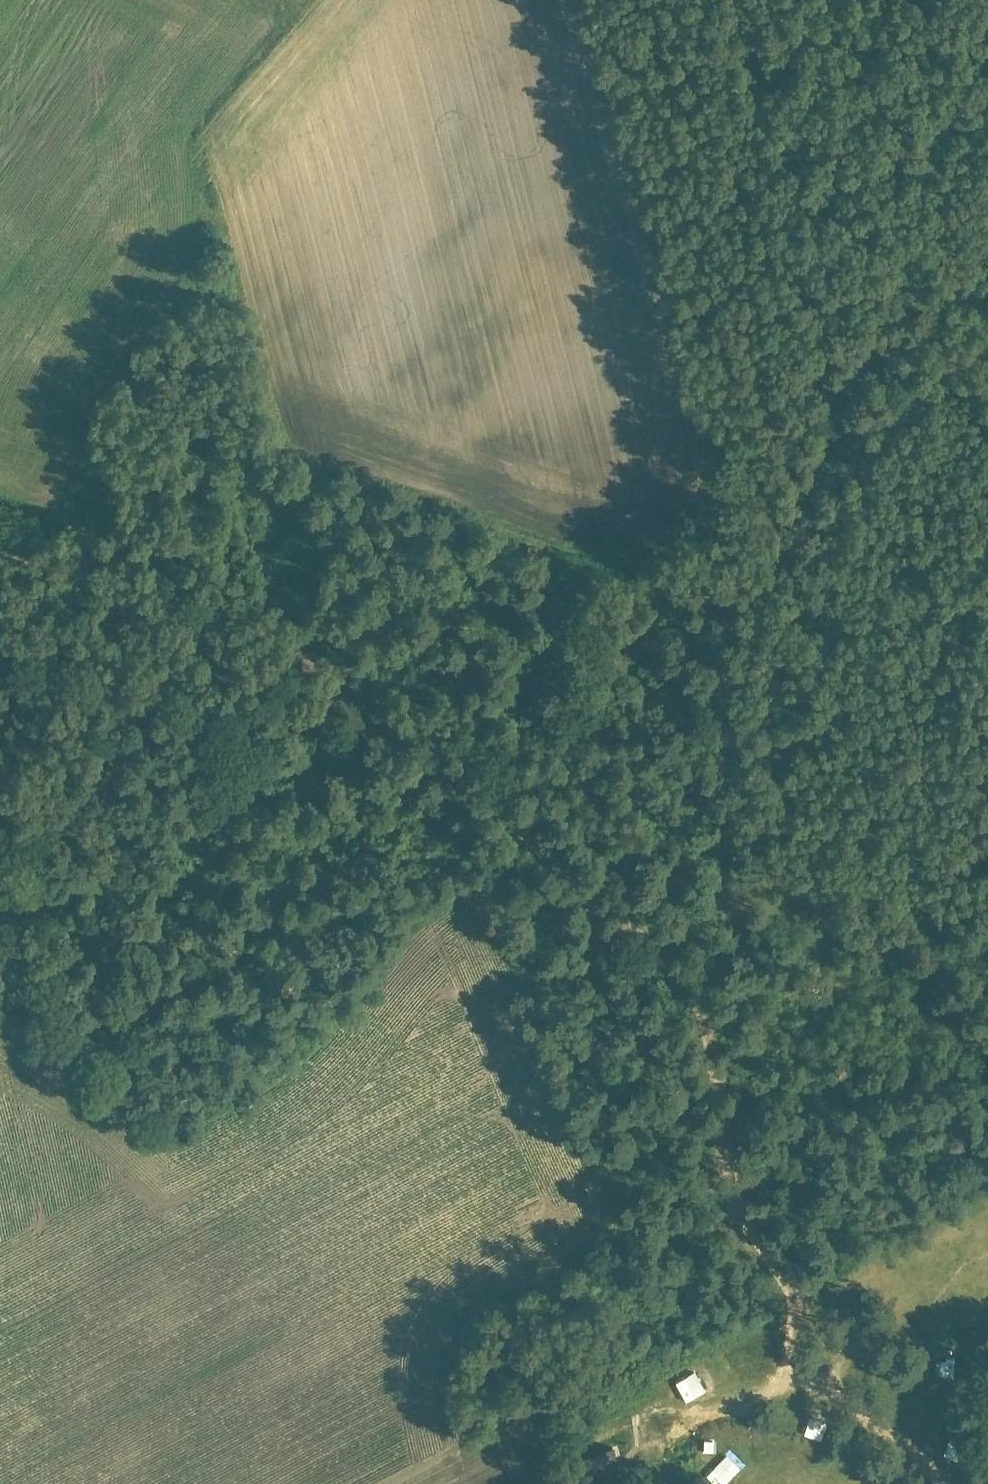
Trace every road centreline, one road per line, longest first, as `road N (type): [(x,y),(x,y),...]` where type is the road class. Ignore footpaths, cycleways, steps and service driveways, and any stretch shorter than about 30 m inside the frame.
road 1 (track): [(0,544),(199,612),(316,666),(489,792),(684,981),(705,1024),(733,1204),(792,1310),(789,1361),(766,1399),(590,1437)]
road 2 (track): [(935,1483),(859,1409),(783,1377)]

